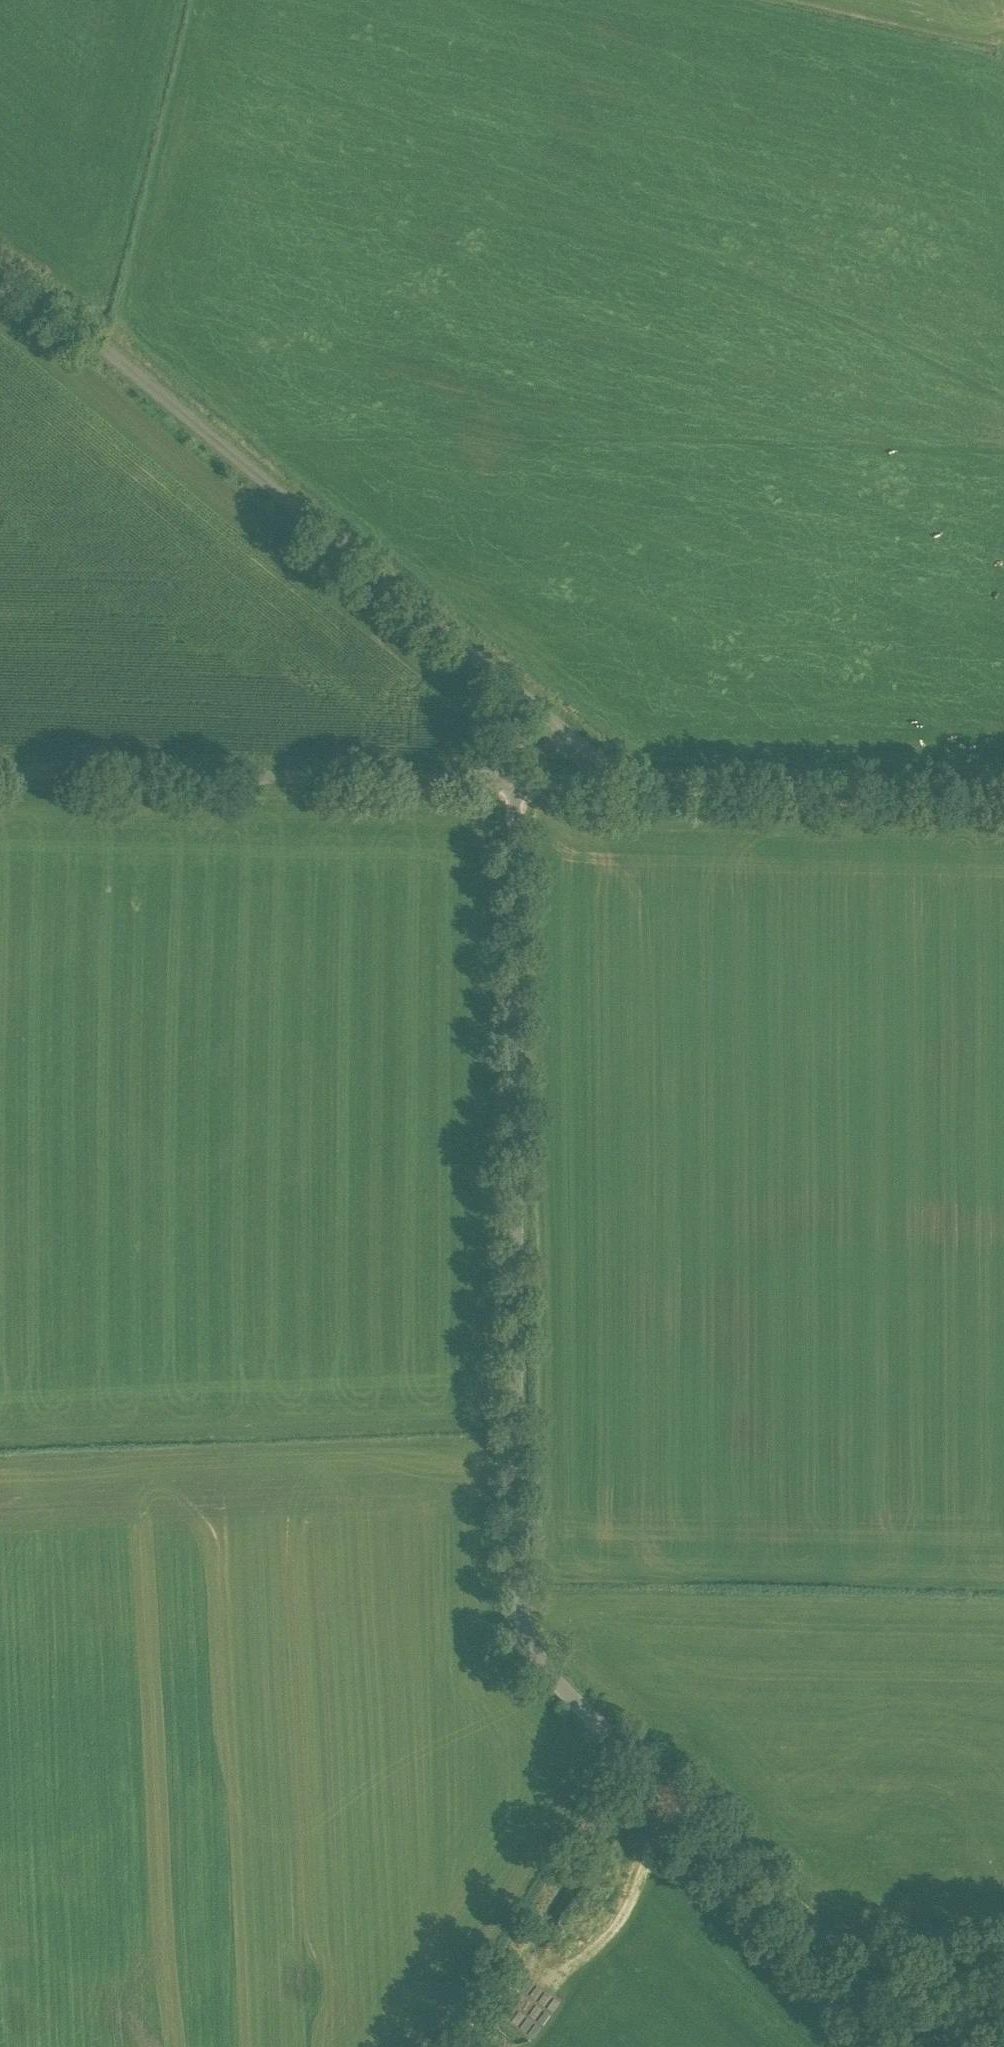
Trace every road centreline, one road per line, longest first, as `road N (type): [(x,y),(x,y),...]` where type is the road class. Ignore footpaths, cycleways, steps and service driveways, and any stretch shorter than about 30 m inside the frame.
road 1 (unclassified): [(955,2046),(530,1635),(512,1564),(513,780)]
road 2 (unclassified): [(512,676),(0,252)]
road 3 (unclassified): [(513,780),(0,766)]
road 4 (unclassified): [(1003,791),(643,783)]
road 5 (unclassified): [(643,783),(512,676)]
road 6 (unclassified): [(643,783),(513,780)]

